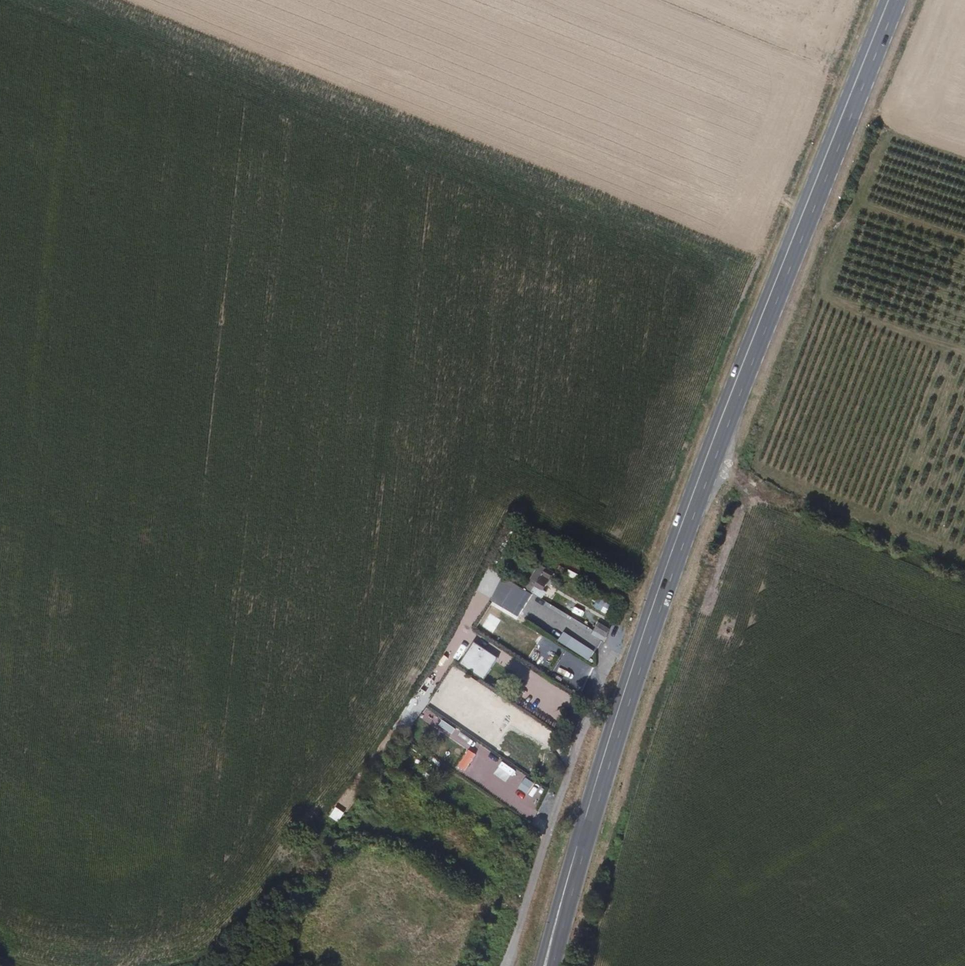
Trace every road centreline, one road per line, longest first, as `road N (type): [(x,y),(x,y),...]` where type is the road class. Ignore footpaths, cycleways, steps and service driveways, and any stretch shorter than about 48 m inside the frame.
road 1 (primary): [(573,874),(685,528),(893,0)]
road 2 (residential): [(506,965),(615,647)]
road 3 (track): [(707,470),(964,571)]

